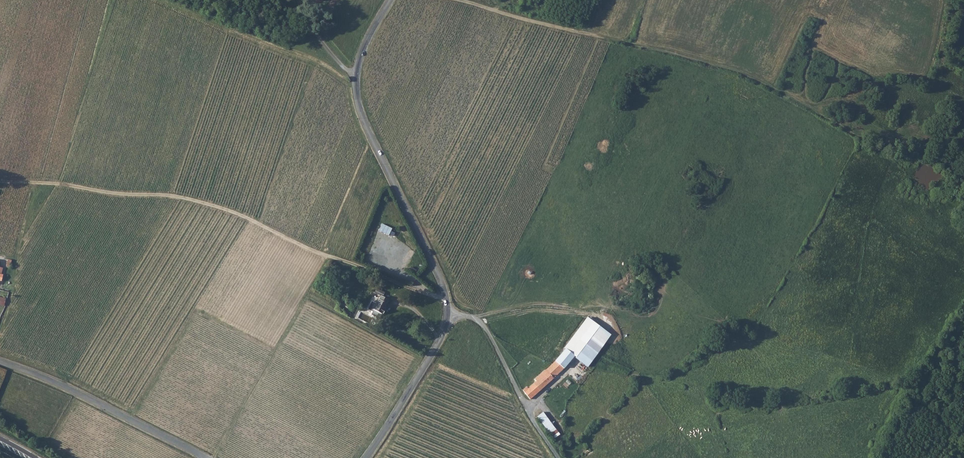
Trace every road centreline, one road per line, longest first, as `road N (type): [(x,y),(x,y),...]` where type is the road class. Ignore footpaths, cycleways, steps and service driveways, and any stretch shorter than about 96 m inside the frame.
road 1 (track): [(446,297),(195,200),(0,182)]
road 2 (unclassified): [(447,313),(441,282),(356,101),(363,46),(390,0)]
road 3 (unclassified): [(0,361),(205,457)]
road 4 (unclassified): [(365,457),(436,347),(447,313)]
road 5 (track): [(0,333),(26,211),(41,183)]
road 6 (residential): [(447,313),(481,323),(532,419)]

